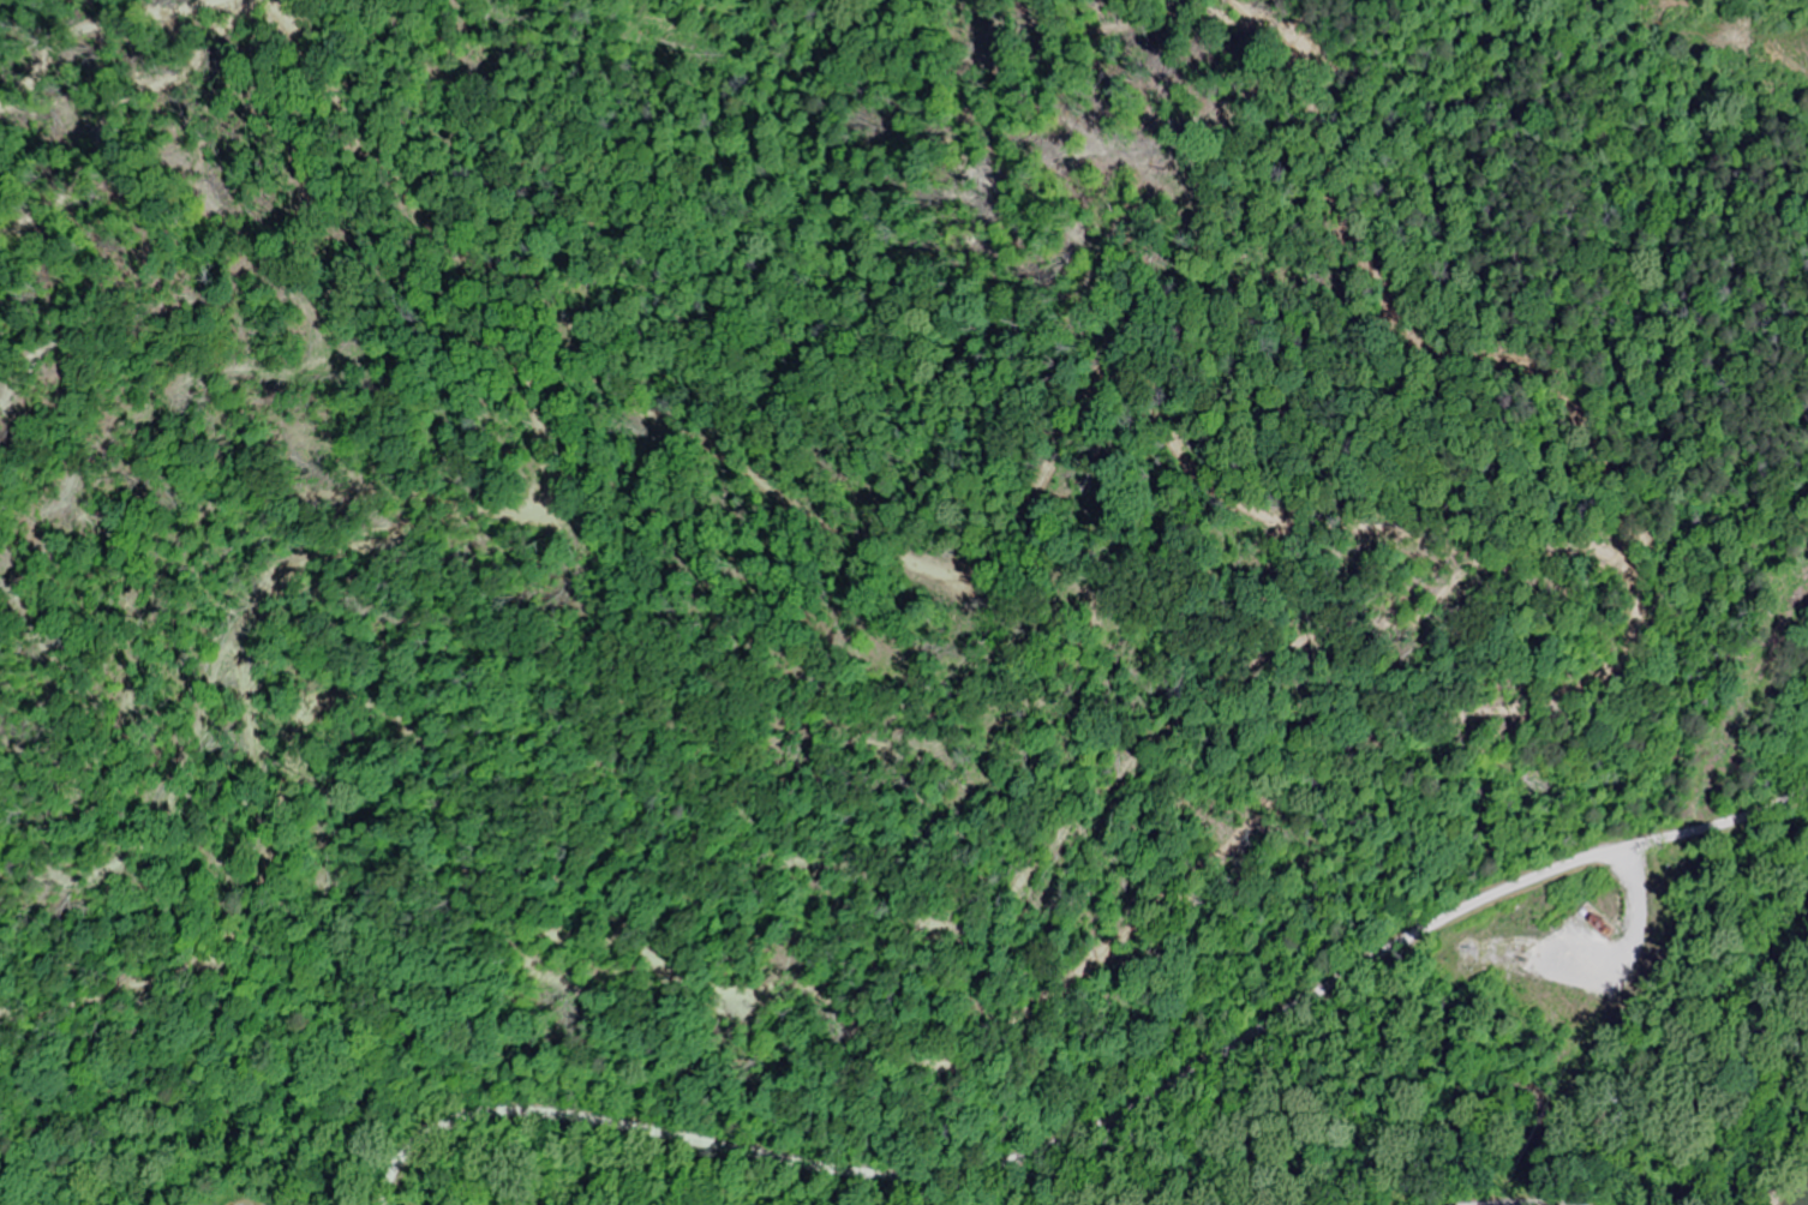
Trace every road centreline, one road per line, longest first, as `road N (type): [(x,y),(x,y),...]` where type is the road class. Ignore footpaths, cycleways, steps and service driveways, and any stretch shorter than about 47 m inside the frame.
road 1 (residential): [(385,1204),(412,1147),(450,1125),(505,1115),(617,1126),(874,1174),(987,1167),(1147,1101),(1455,913),(1807,786)]

